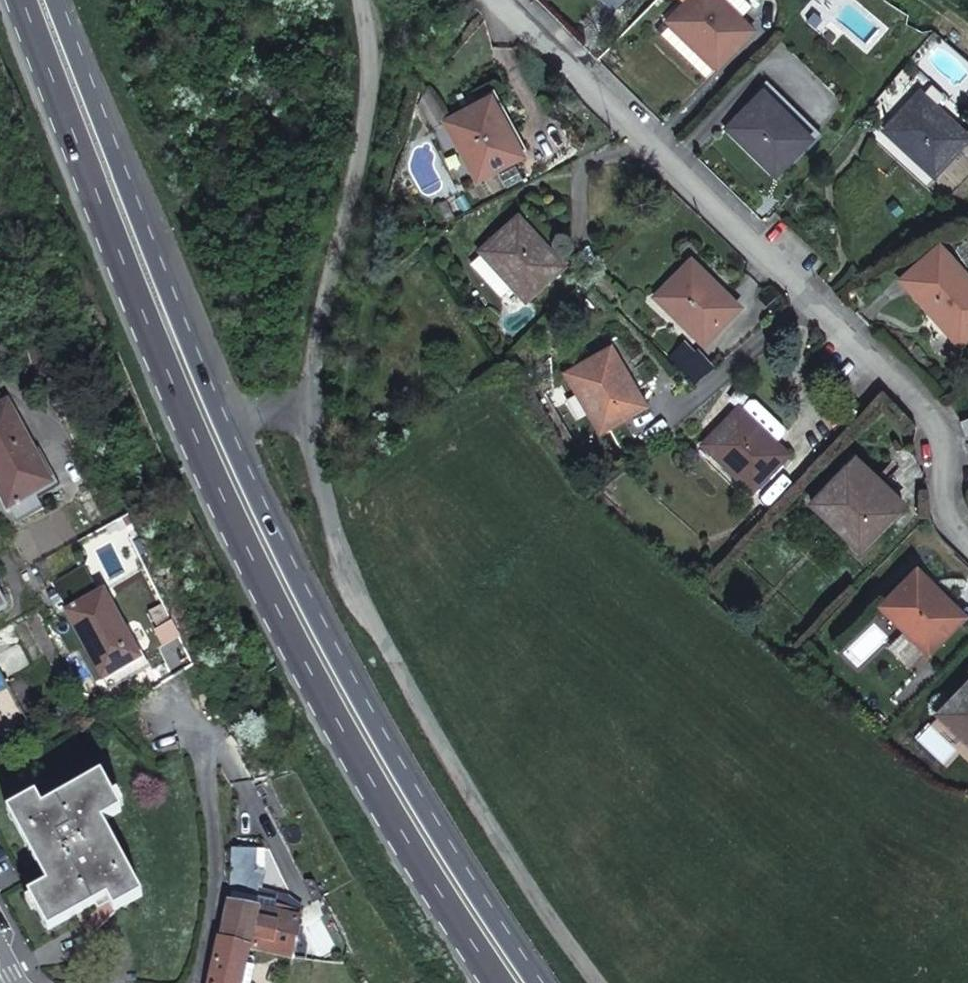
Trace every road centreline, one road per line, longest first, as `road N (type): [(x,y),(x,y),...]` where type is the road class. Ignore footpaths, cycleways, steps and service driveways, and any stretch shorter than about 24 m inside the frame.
road 1 (trunk): [(26,0),(116,242),(320,686),(504,982)]
road 2 (trunk): [(537,982),(327,635),(213,396),(60,0)]
road 3 (unclassified): [(599,982),(456,766),(347,579),(332,497),(338,346),(367,119),(364,0)]
road 4 (unclassified): [(503,0),(562,73),(915,391),(954,442),(951,515),(967,533)]

